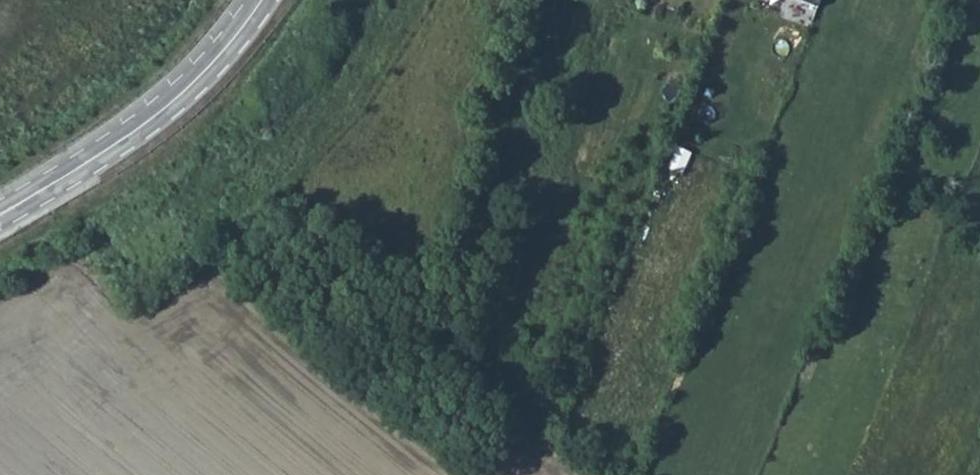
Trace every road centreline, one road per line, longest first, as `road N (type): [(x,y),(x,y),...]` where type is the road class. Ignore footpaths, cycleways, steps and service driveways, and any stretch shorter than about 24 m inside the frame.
road 1 (tertiary): [(0,217),(126,141),(217,58),(264,0)]

